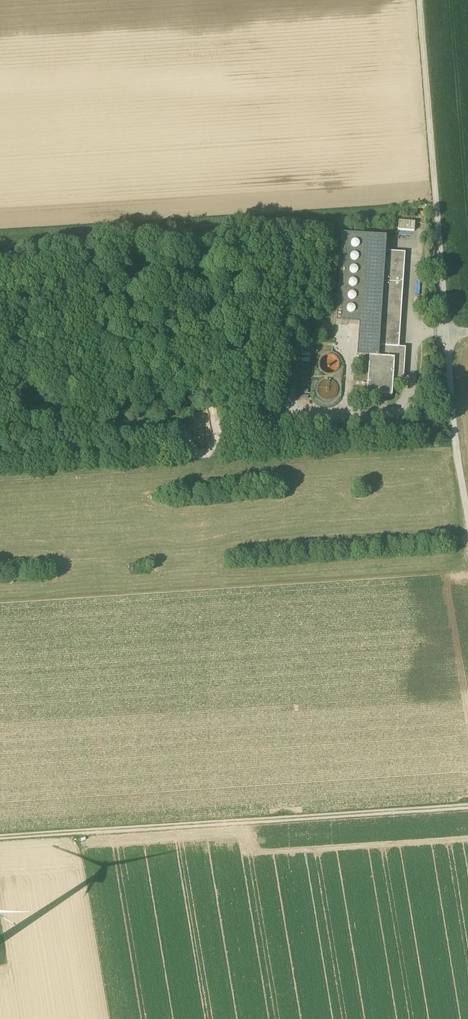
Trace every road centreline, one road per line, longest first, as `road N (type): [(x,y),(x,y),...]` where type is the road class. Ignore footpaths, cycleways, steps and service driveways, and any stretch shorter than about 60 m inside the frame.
road 1 (track): [(467,808),(0,837)]
road 2 (track): [(447,337),(420,0)]
road 3 (track): [(467,521),(447,337)]

